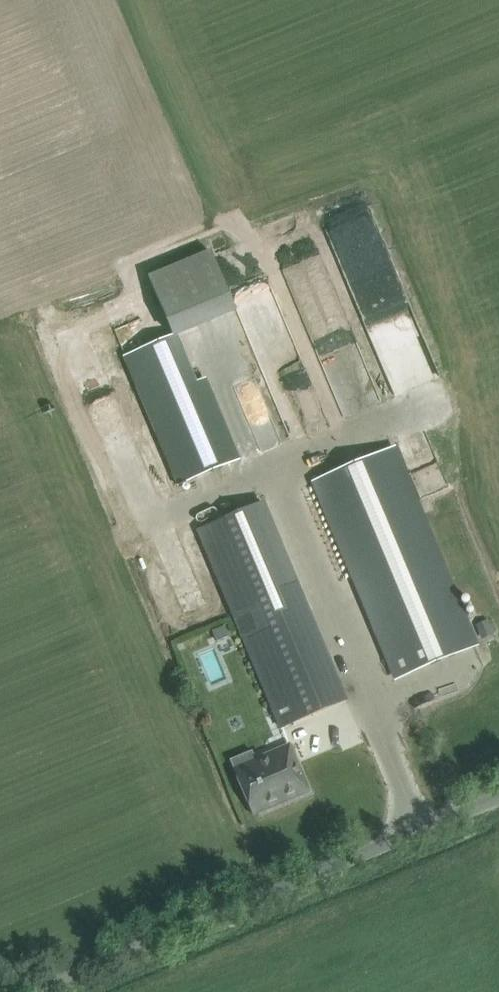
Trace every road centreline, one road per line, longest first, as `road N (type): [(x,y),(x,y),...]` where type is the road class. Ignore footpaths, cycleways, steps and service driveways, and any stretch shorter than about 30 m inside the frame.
road 1 (unclassified): [(19,991),(498,796)]

